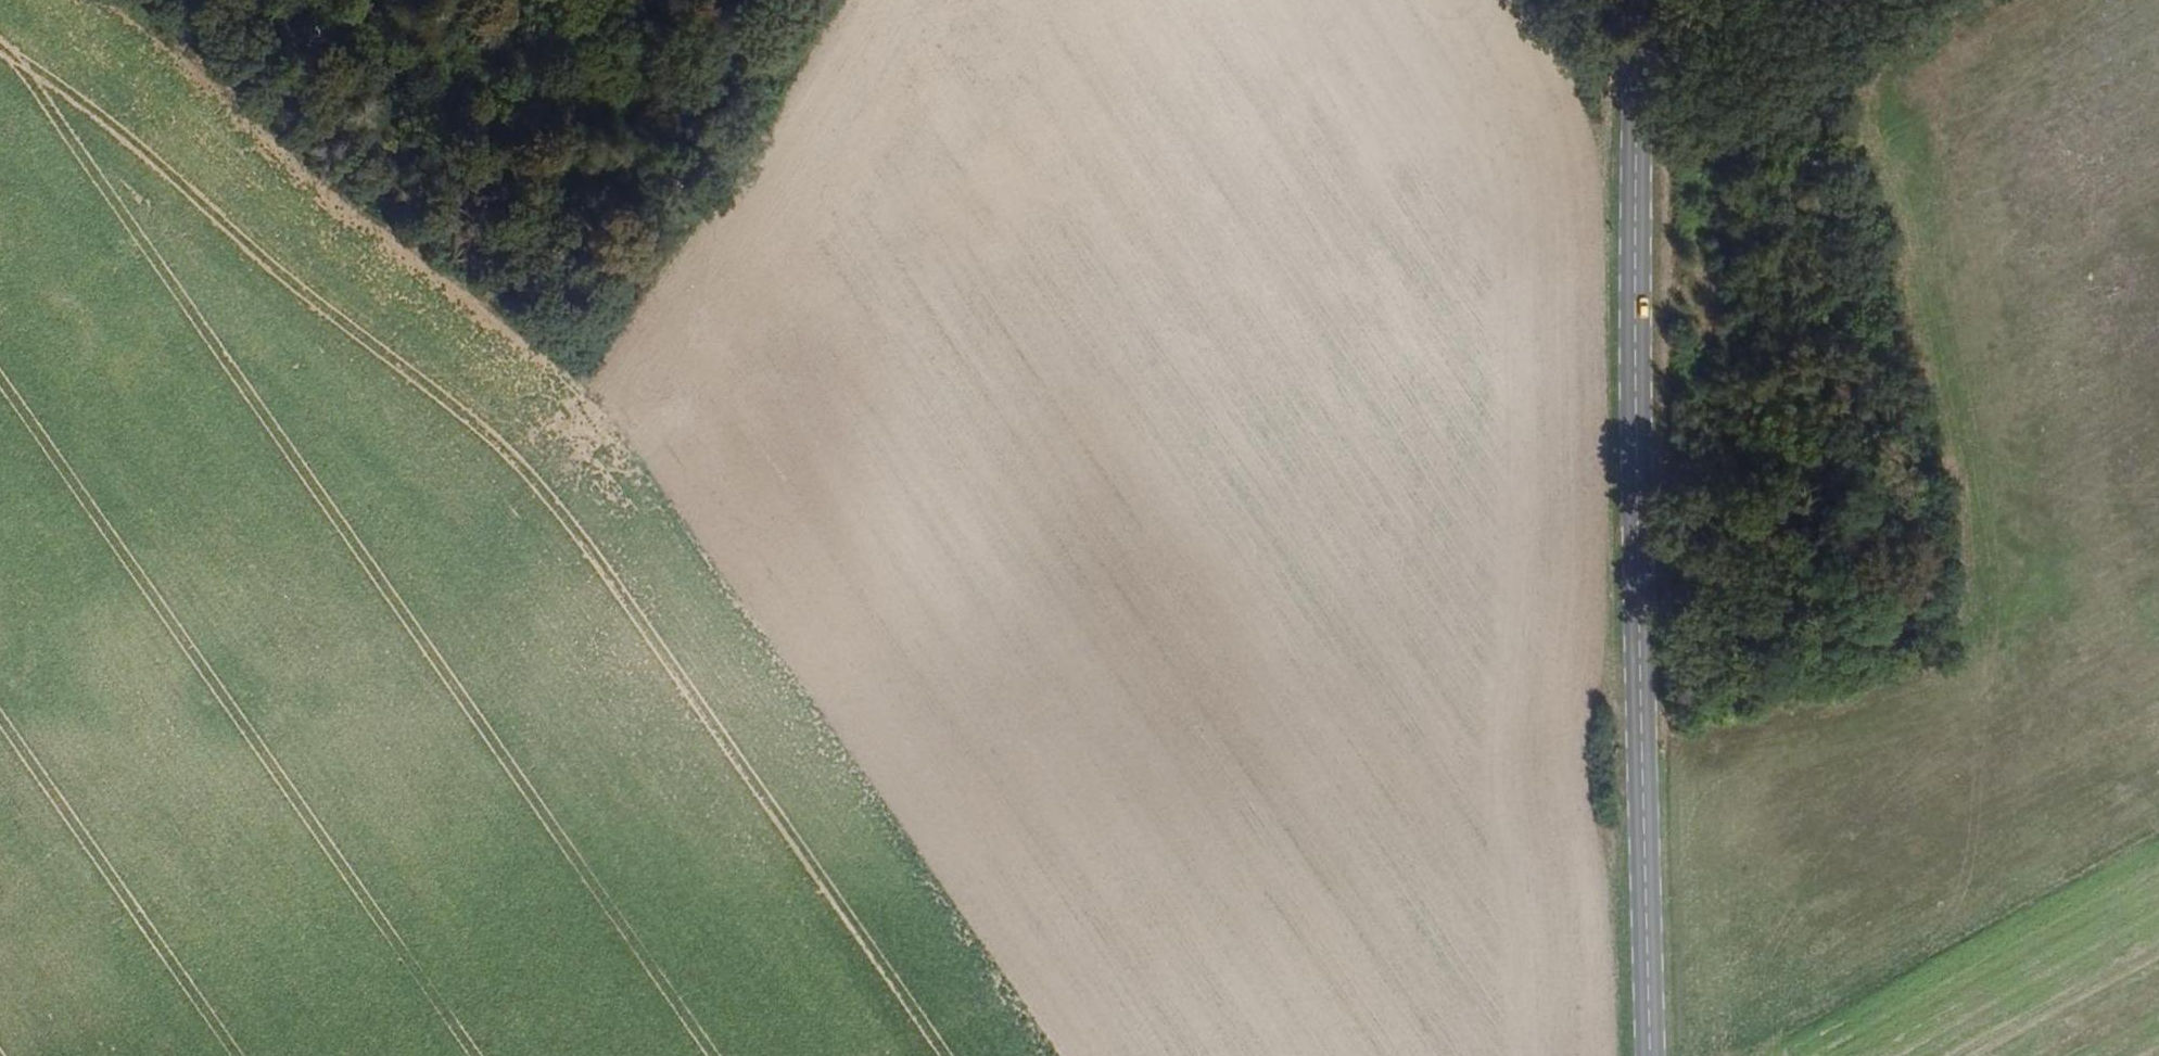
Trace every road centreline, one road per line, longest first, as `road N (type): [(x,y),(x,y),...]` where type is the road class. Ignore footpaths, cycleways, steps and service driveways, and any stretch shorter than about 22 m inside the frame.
road 1 (secondary): [(1657,1055),(1641,233),(1644,0)]

